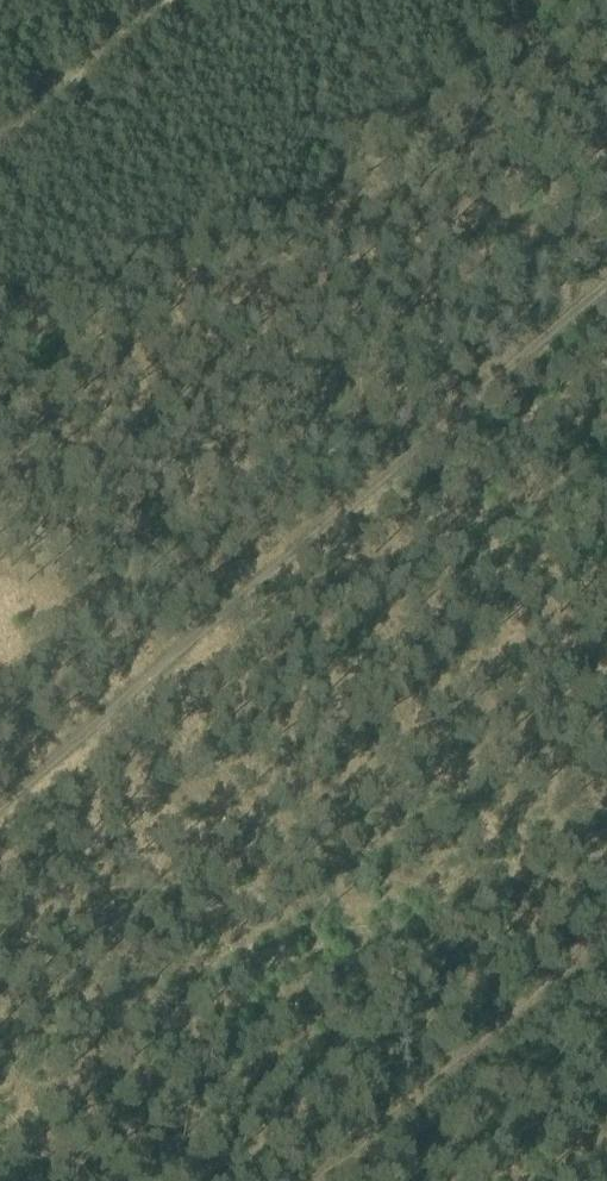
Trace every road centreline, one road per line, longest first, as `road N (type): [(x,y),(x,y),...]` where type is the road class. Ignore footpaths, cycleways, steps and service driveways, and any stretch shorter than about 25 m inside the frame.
road 1 (track): [(606,288),(0,814)]
road 2 (track): [(333,1180),(606,947)]
road 3 (track): [(0,138),(165,0)]

